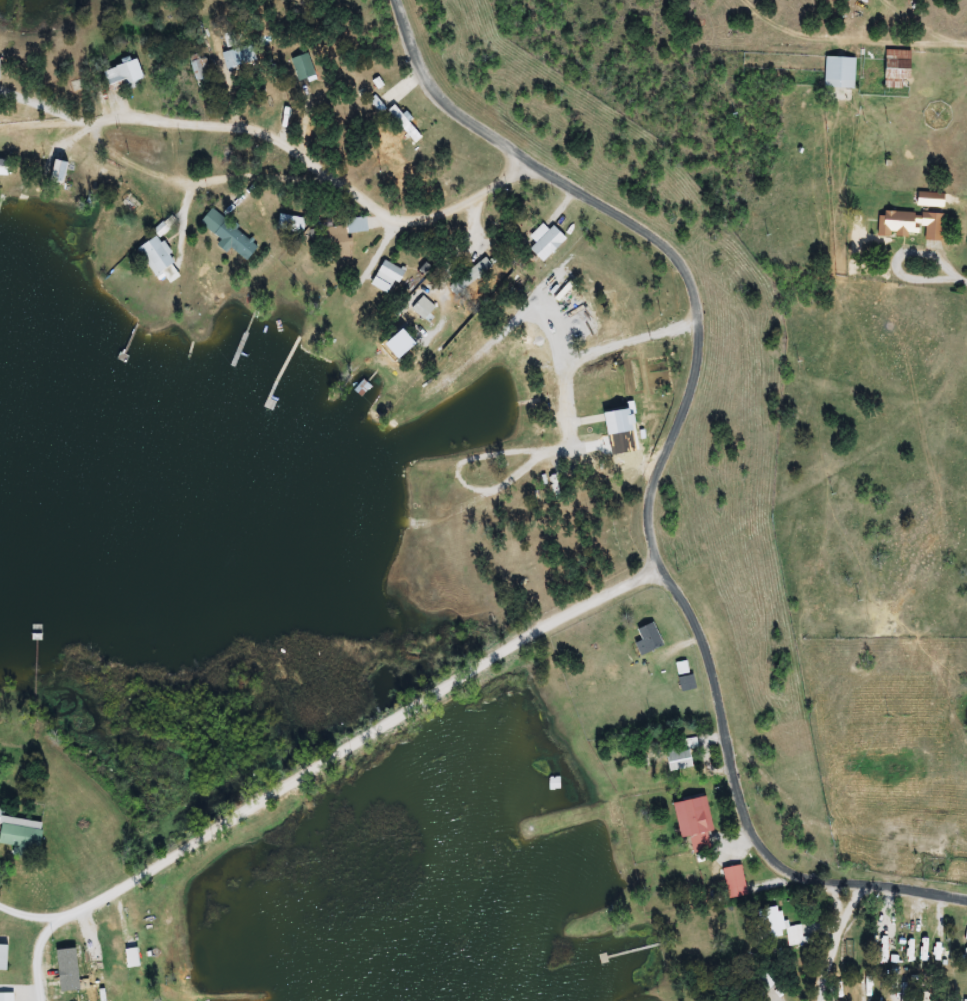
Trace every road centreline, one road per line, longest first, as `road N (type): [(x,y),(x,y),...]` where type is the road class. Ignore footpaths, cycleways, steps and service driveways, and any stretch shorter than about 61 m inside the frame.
road 1 (residential): [(23,941),(627,576),(878,435)]
road 2 (residential): [(627,576),(622,293),(607,237),(491,146),(416,55),(390,0)]
road 3 (residential): [(510,161),(441,211),(379,228),(340,184),(206,194),(147,184),(117,145),(76,131),(0,156)]
road 4 (residential): [(966,922),(934,920),(768,870),(682,718),(682,688),(627,576)]
road 5 (residential): [(878,435),(778,359),(712,283),(607,237)]

